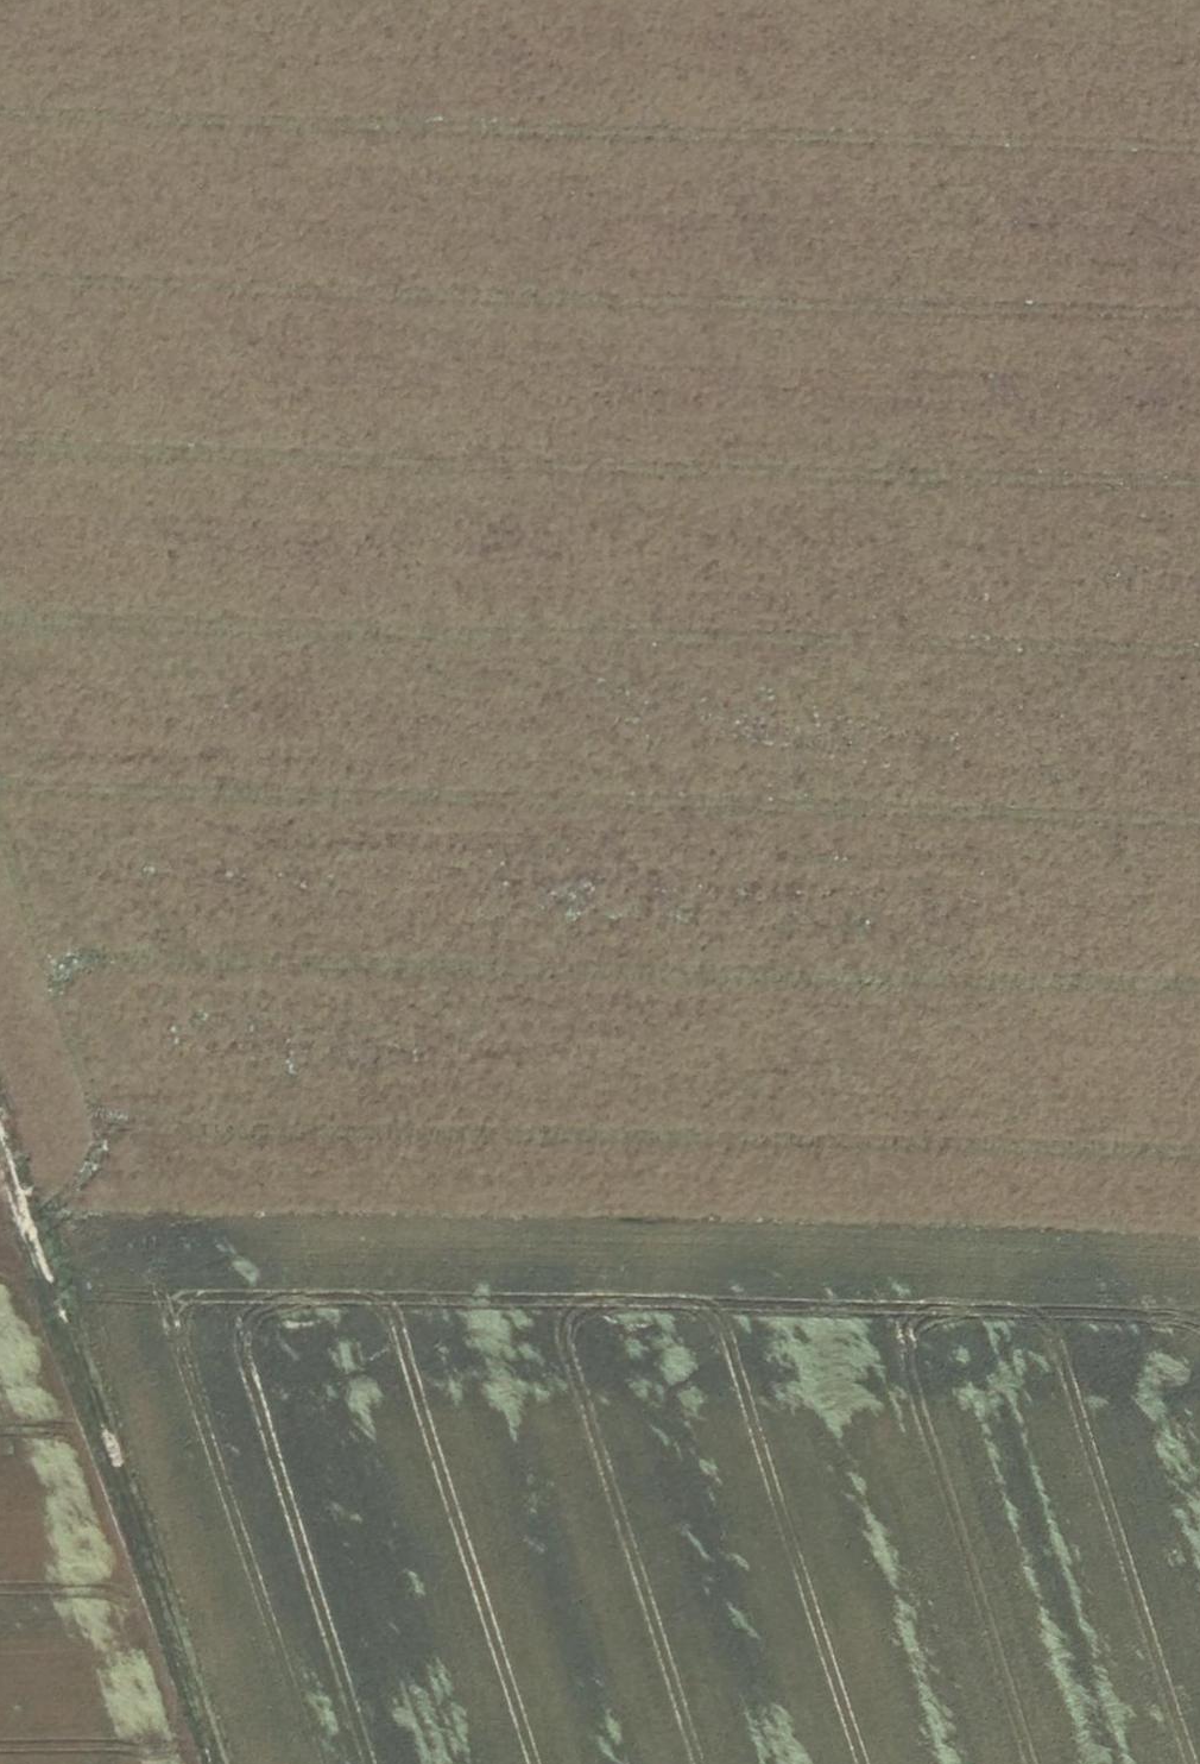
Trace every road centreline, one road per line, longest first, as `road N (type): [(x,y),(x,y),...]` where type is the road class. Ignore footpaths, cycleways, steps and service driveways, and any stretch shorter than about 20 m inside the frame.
road 1 (track): [(221,1763),(0,1125)]

